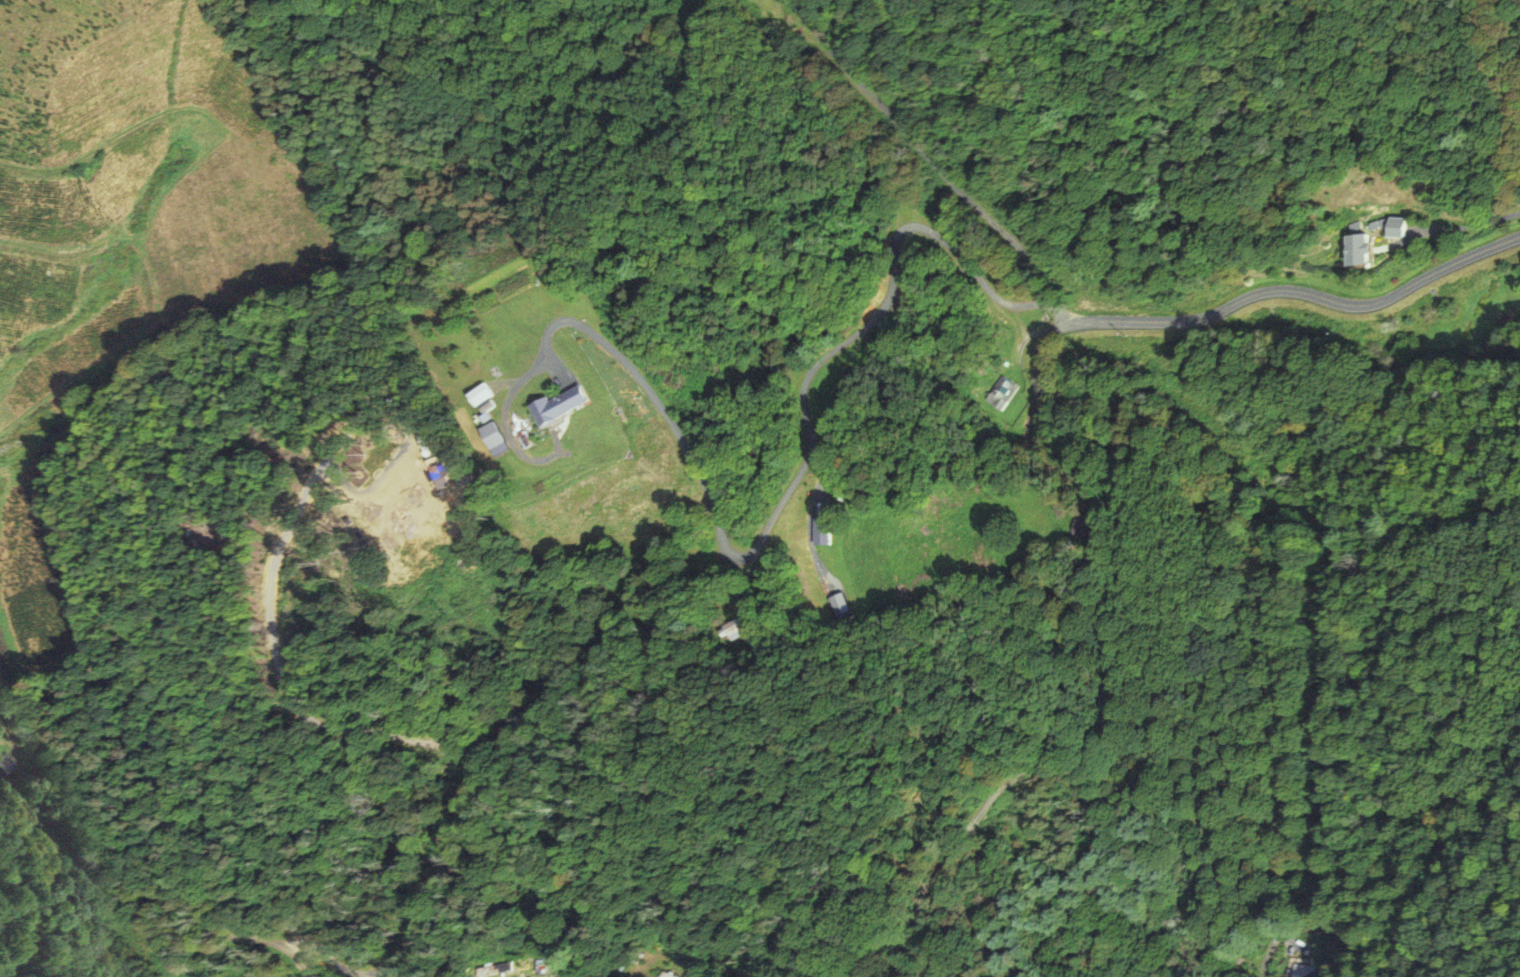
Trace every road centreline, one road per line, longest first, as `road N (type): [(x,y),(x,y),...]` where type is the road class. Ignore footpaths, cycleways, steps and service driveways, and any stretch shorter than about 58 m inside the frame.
road 1 (residential): [(882,976),(935,870),(997,790),(1040,760),(1057,735),(1063,644),(1055,596),(1103,531),(1096,498),(1034,447),(1039,355),(1050,330),(1075,320),(1204,320),(1267,287),(1384,295),(1519,235)]
road 2 (residential): [(0,653),(59,776),(136,865),(202,923),(275,941),(316,976)]

